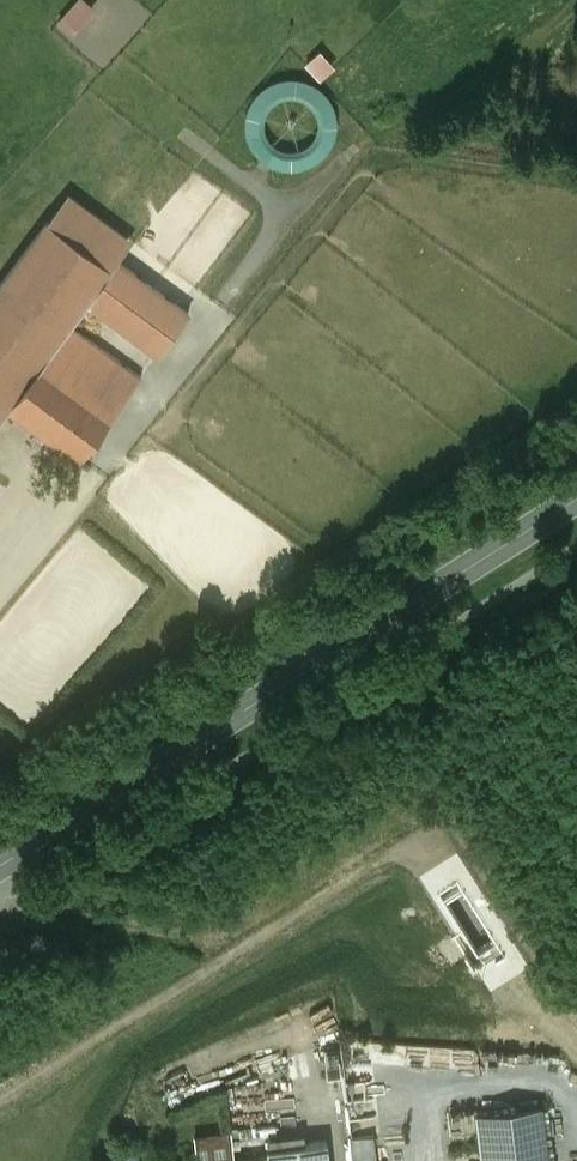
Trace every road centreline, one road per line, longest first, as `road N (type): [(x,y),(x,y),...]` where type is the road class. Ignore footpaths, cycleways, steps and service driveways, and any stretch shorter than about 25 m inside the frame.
road 1 (secondary): [(576,500),(0,866)]

